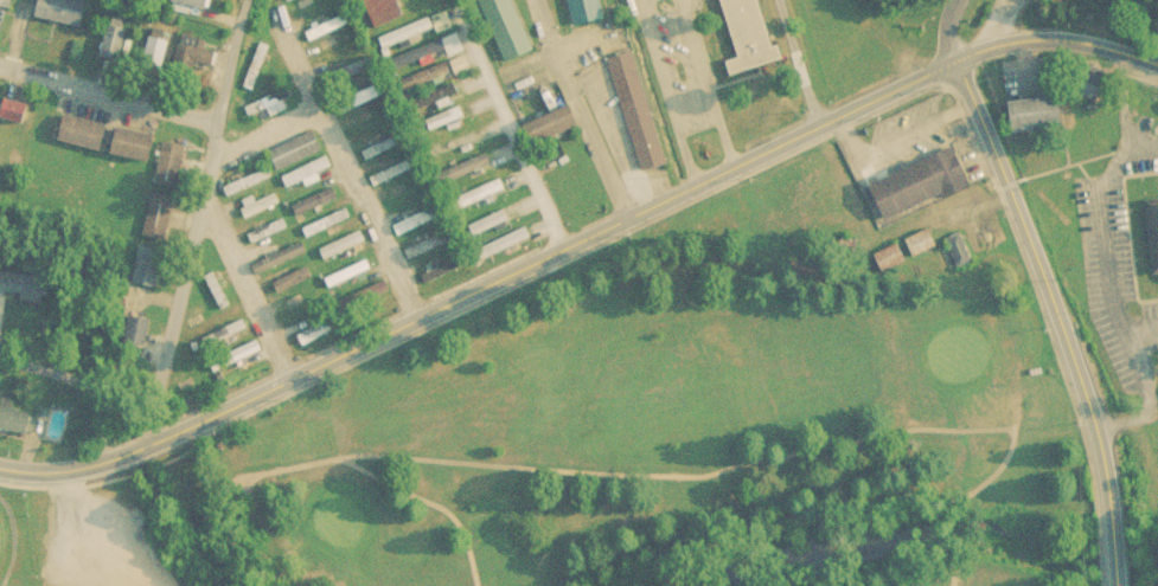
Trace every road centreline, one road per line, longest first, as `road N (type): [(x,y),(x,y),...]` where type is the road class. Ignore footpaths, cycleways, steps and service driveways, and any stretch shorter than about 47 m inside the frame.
road 1 (residential): [(152,447),(960,62),(1044,39),(1083,40),(1157,62)]
road 2 (residential): [(1112,585),(1096,421),(960,62)]
road 3 (residential): [(415,322),(282,21)]
road 4 (residential): [(570,247),(461,0)]
road 5 (residential): [(0,57),(216,115)]
road 6 (residential): [(638,215),(558,39)]
road 7 (residential): [(290,380),(216,213)]
road 8 (residential): [(107,462),(85,388),(0,361)]
road 9 (tertiary): [(0,462),(25,469),(107,462),(152,447)]
road 10 (residential): [(790,0),(832,123)]

